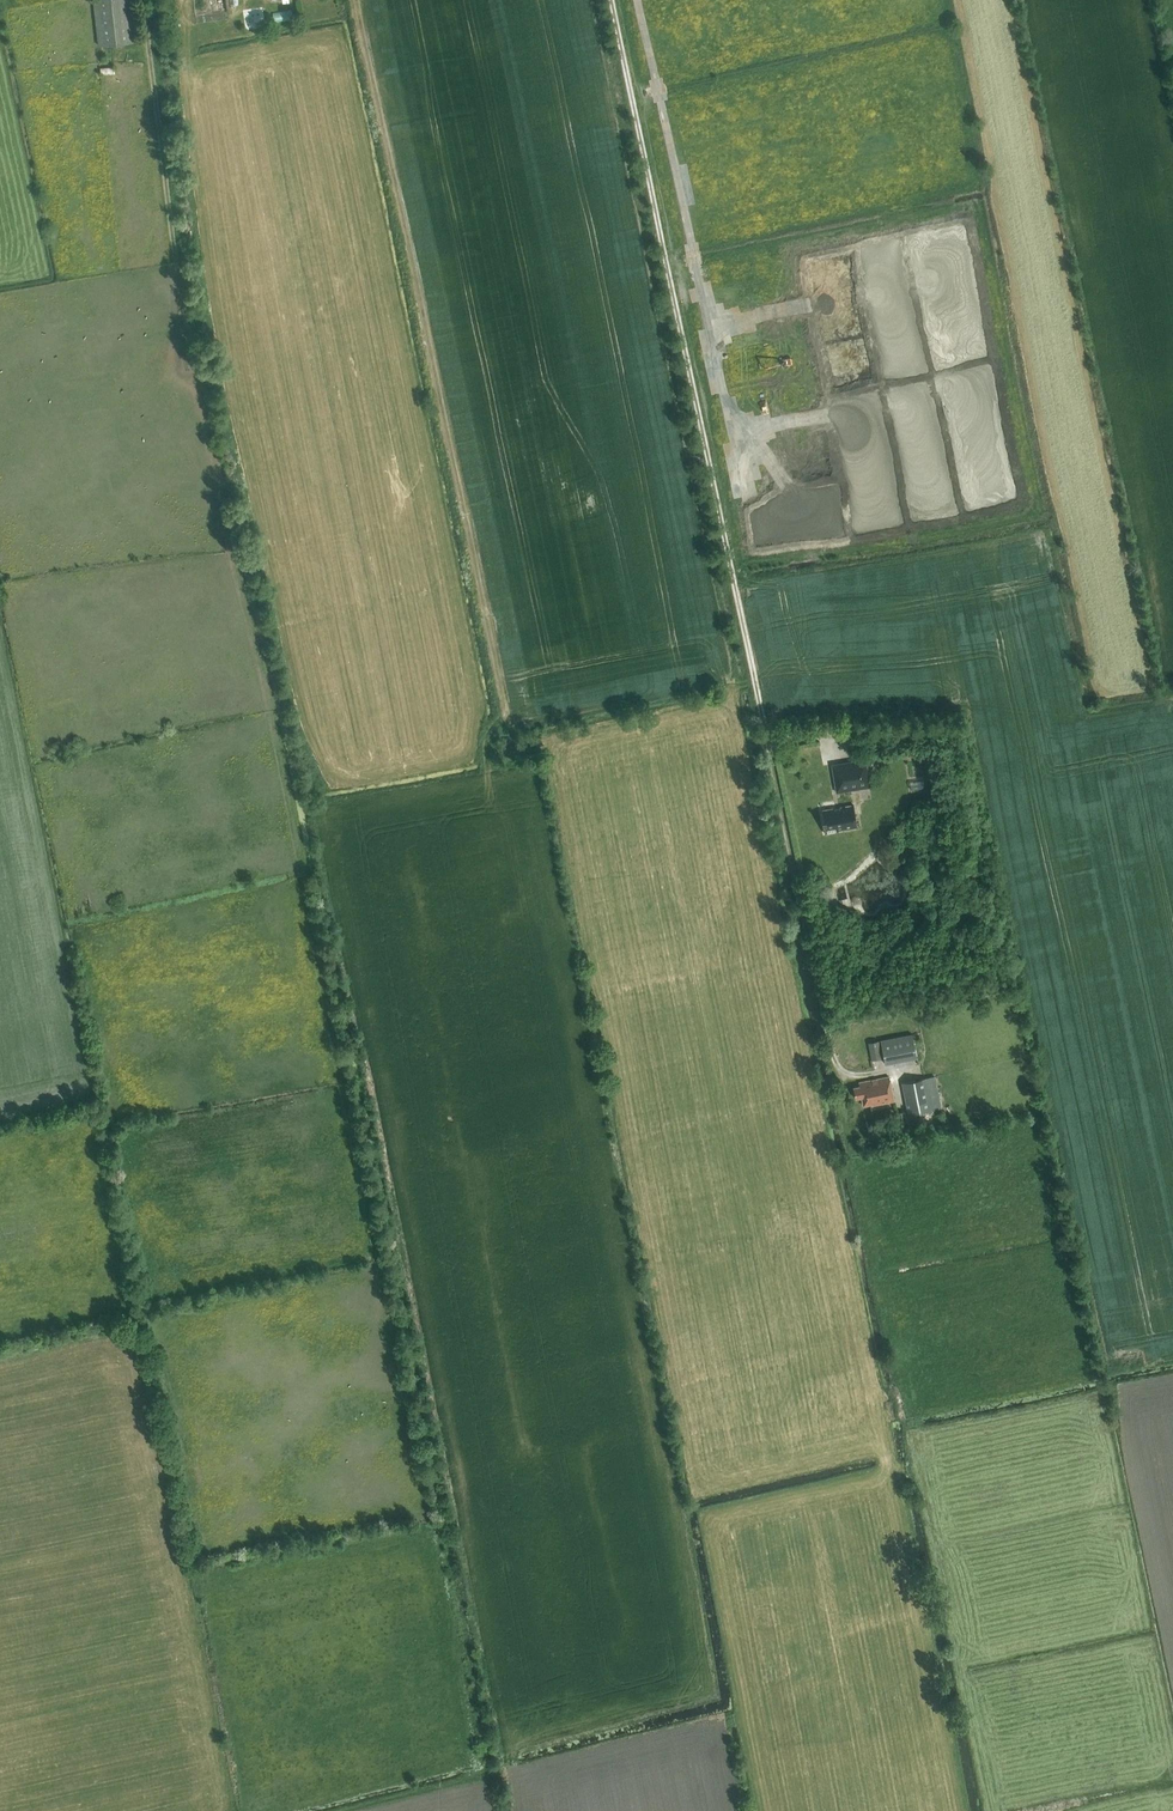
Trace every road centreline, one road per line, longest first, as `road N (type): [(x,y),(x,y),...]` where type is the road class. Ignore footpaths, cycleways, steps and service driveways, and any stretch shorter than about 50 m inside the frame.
road 1 (track): [(608,0),(820,1028),(830,1064),(844,1076)]

